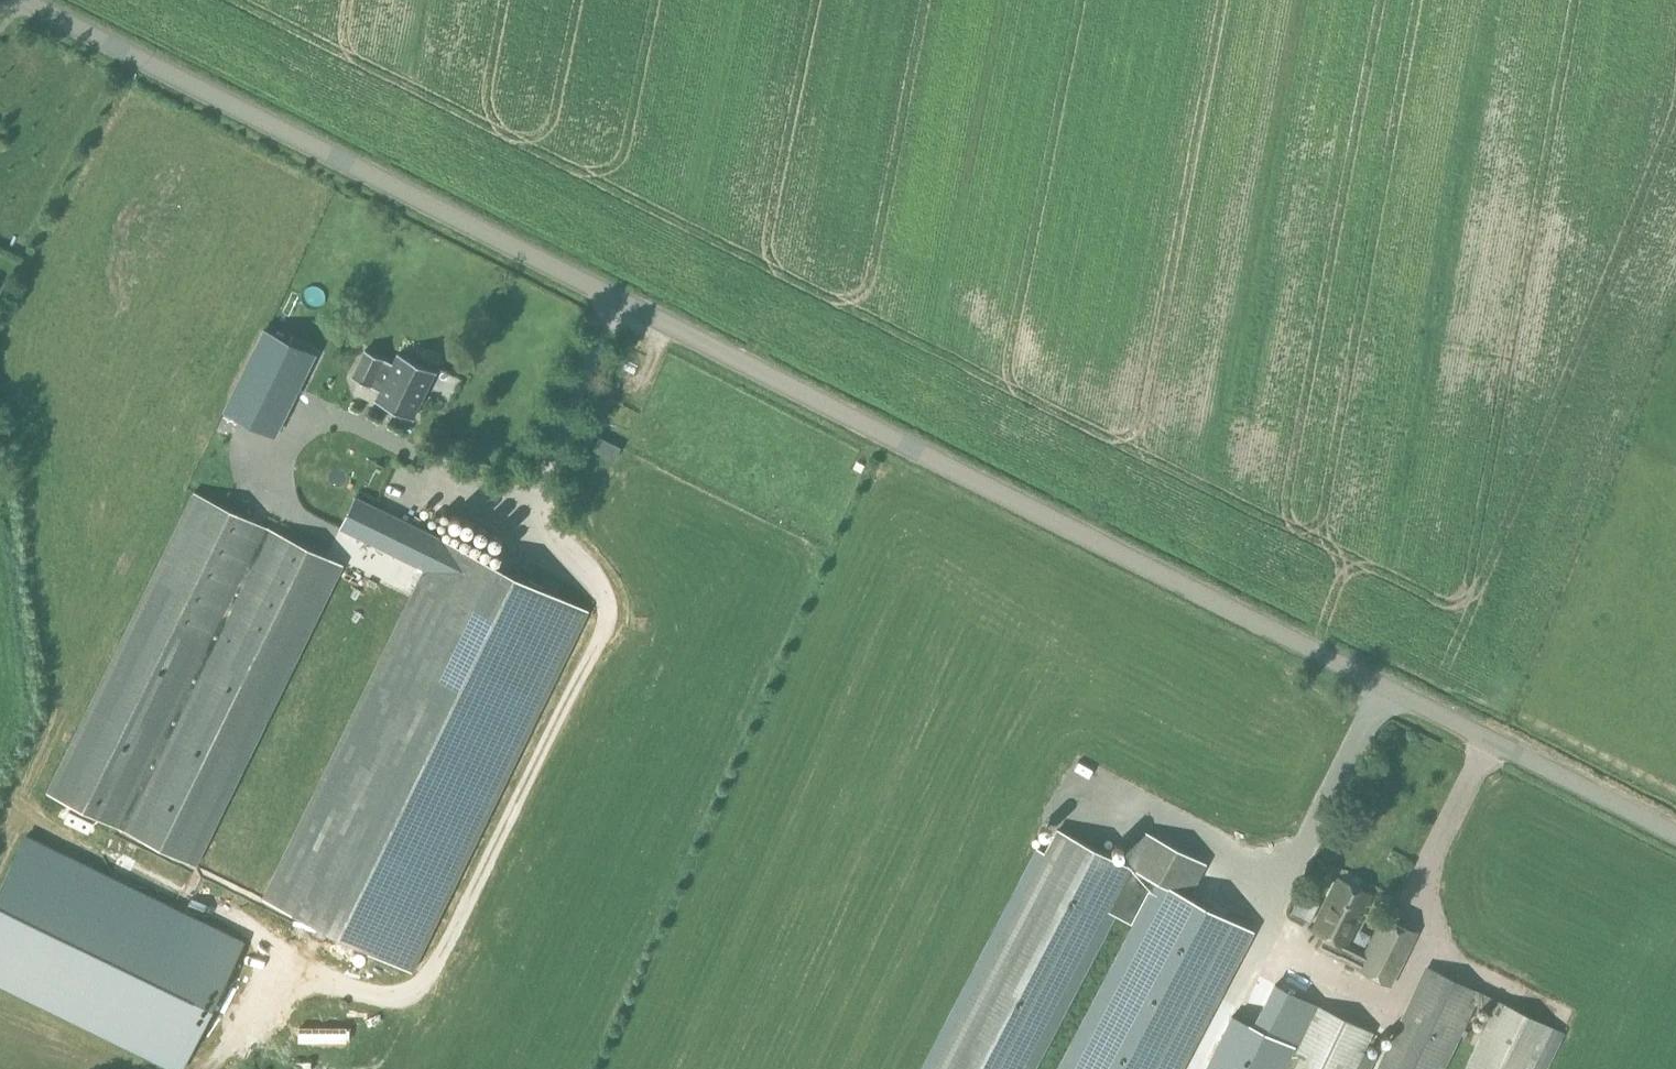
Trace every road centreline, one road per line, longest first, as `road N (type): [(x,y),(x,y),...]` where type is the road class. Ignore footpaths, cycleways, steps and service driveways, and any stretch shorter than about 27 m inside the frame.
road 1 (unclassified): [(1675,838),(23,0)]

